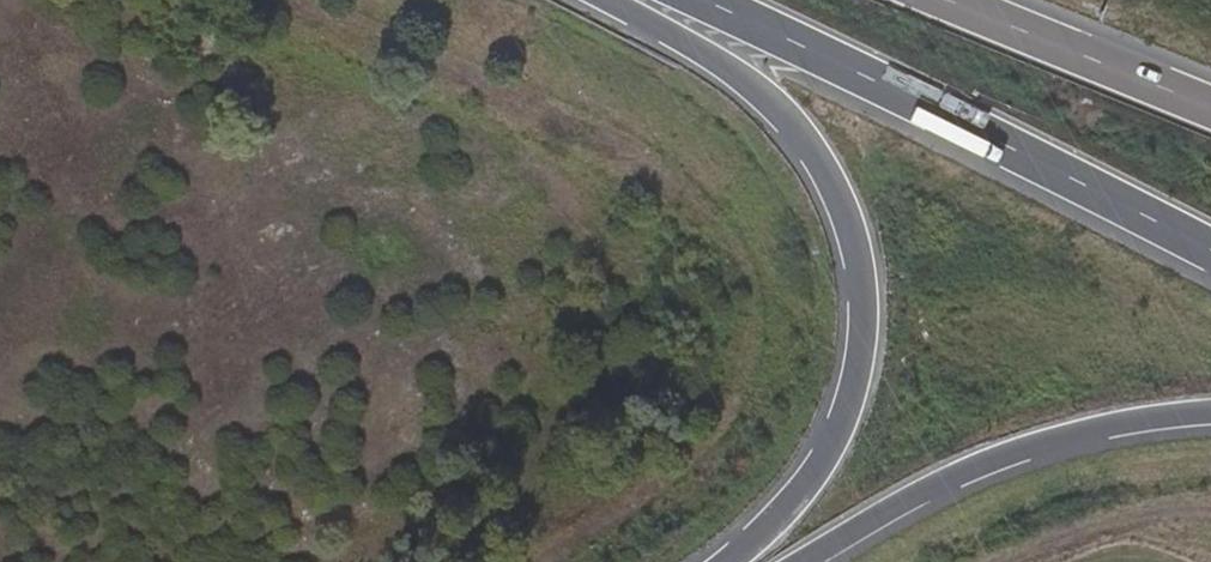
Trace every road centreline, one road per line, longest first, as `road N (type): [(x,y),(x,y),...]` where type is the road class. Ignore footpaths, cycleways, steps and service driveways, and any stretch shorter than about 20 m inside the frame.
road 1 (trunk): [(610,0),(786,112),(839,202),(857,298),(839,408),(805,482),(750,545),(723,561)]
road 2 (trunk): [(700,0),(1210,254)]
road 3 (trunk): [(801,561),(1004,446),(1168,410),(1210,410)]
road 4 (trunk): [(1210,105),(954,0)]

